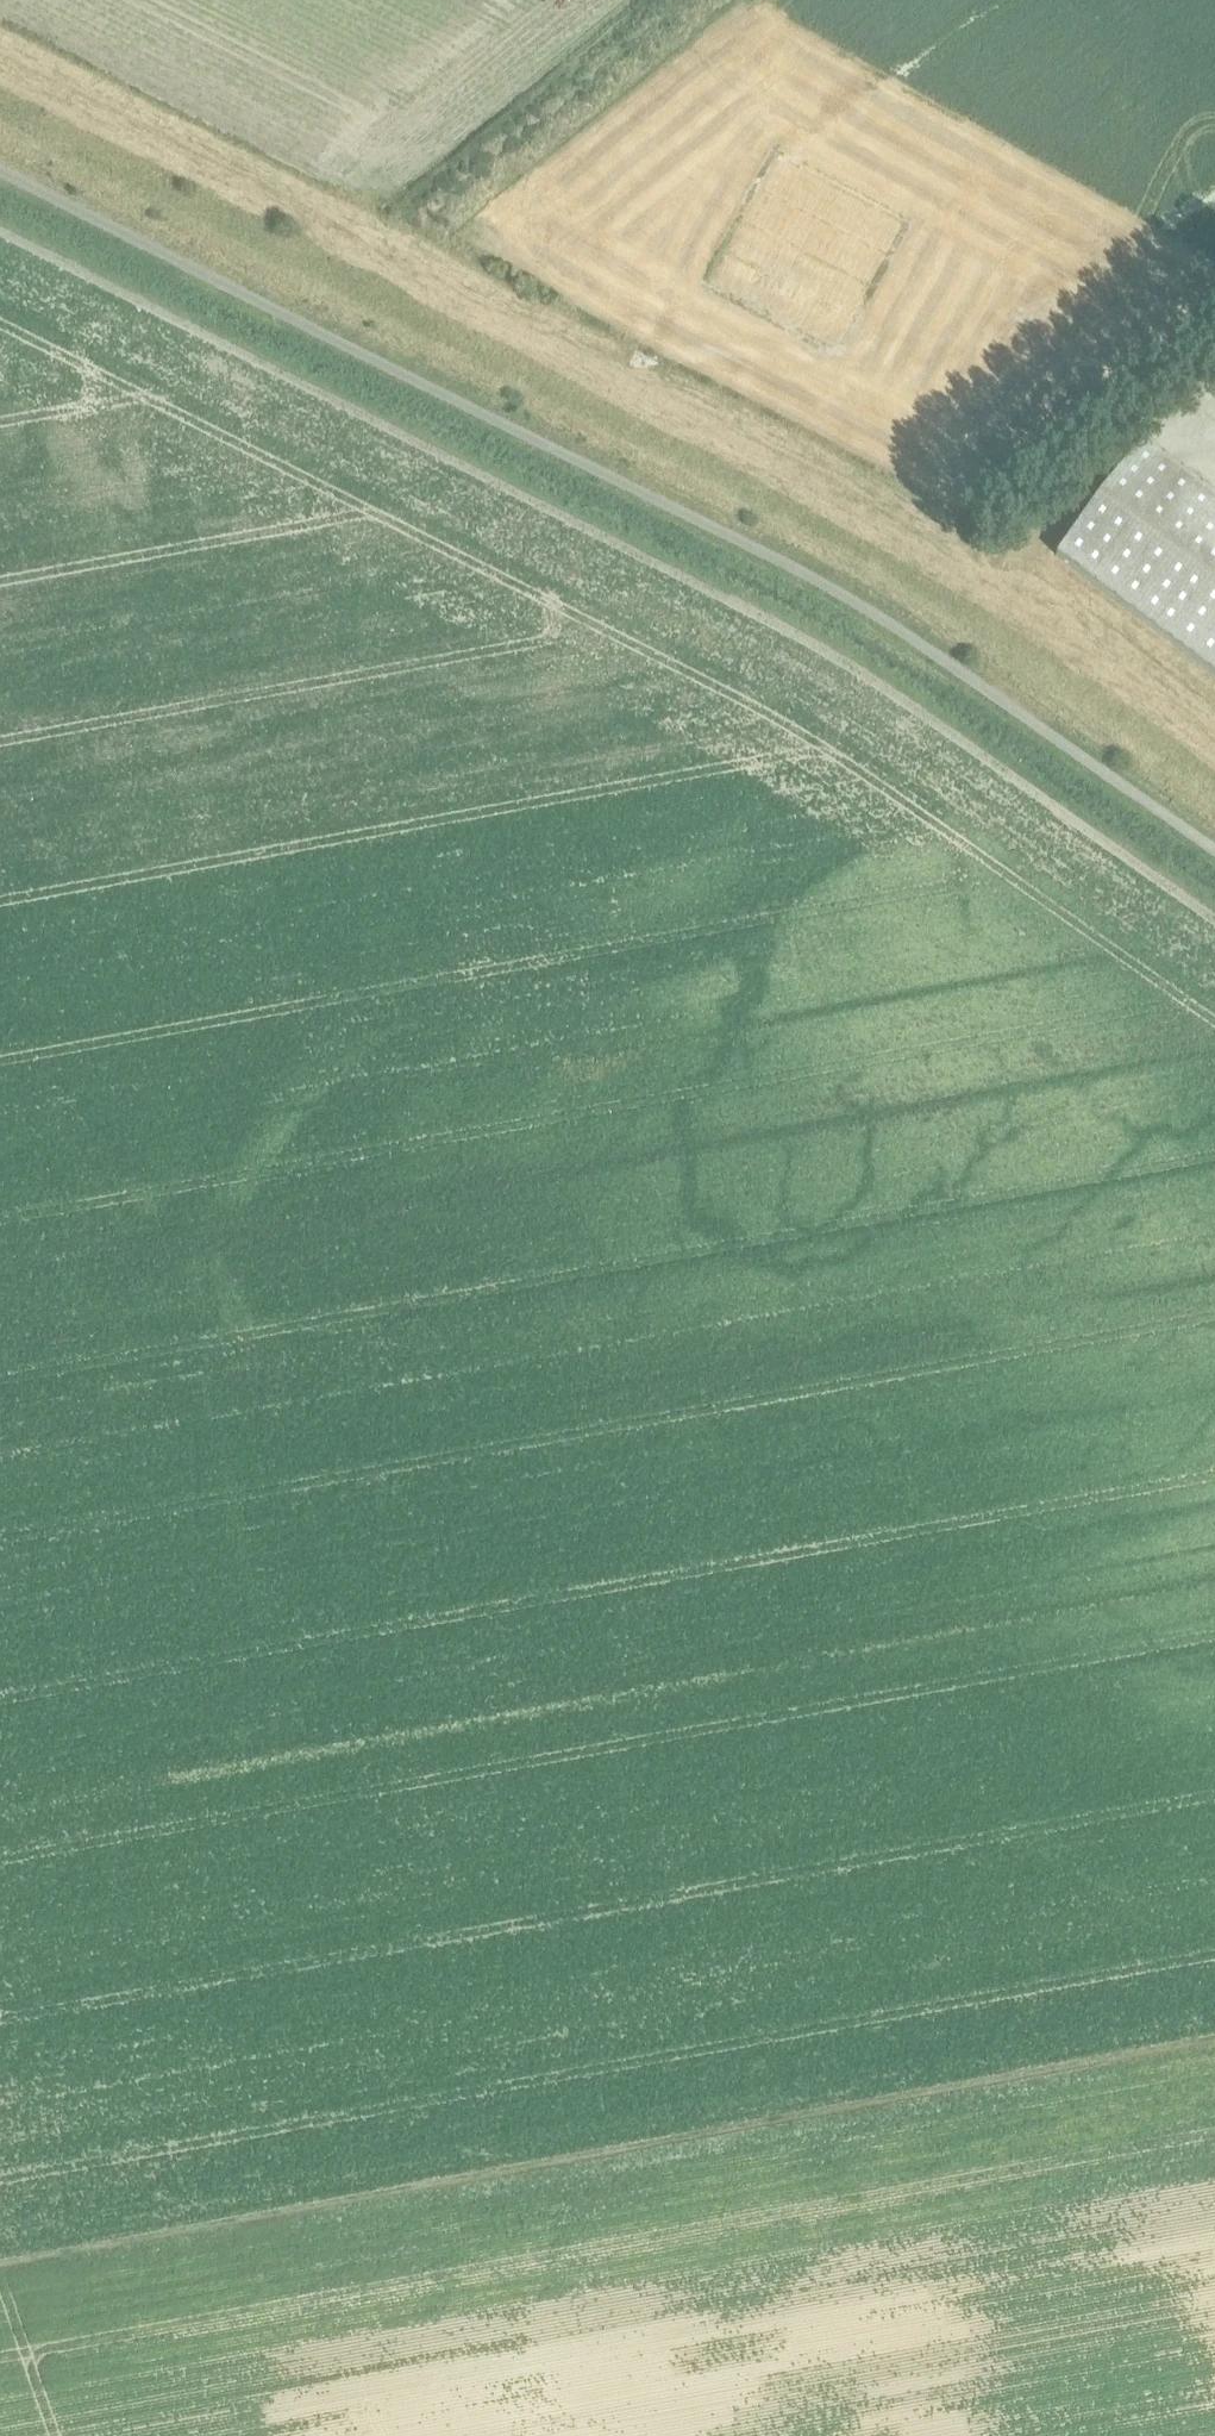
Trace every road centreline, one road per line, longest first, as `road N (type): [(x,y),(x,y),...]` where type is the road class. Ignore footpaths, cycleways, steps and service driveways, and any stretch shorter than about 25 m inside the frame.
road 1 (track): [(1214,2043),(0,2271)]
road 2 (track): [(366,213),(322,226),(111,151),(0,99)]

